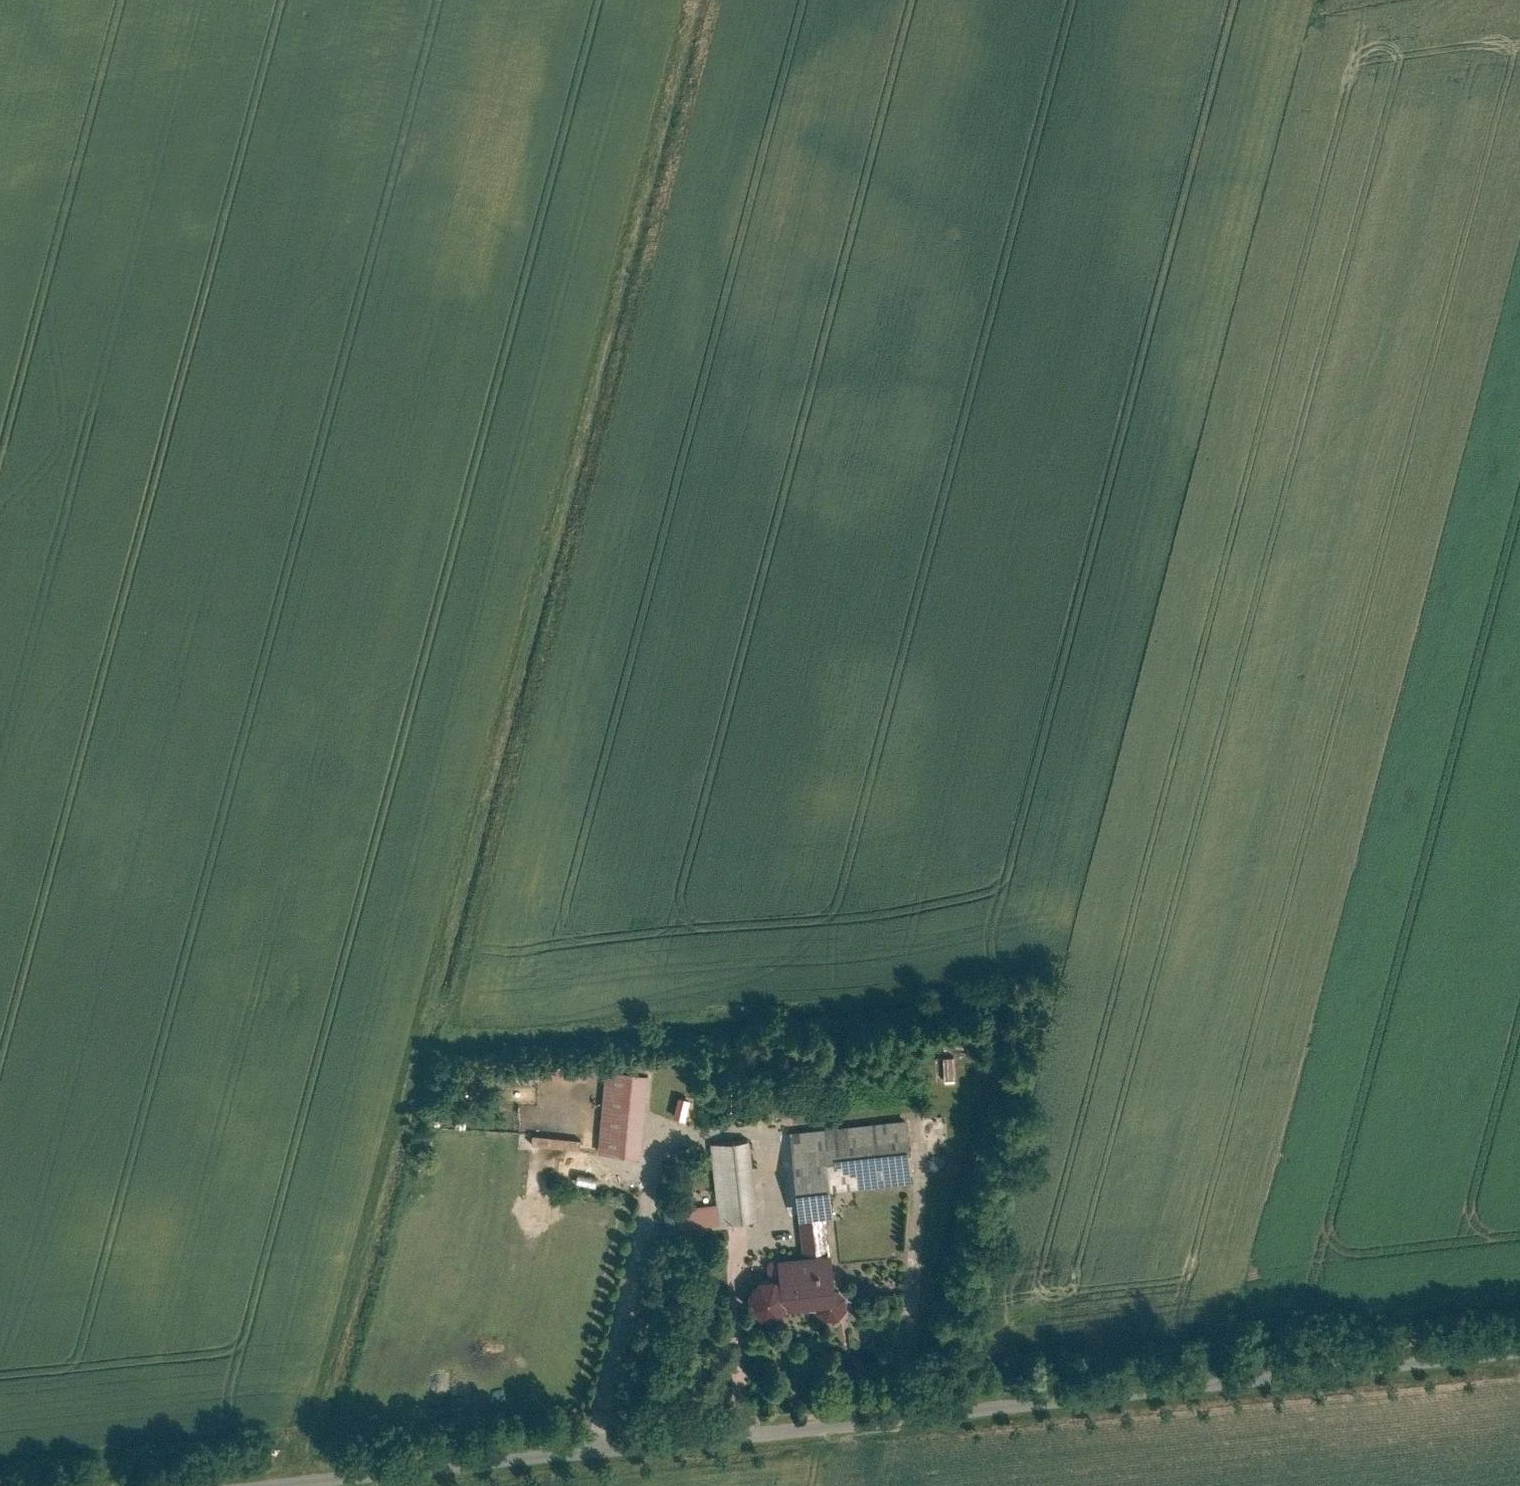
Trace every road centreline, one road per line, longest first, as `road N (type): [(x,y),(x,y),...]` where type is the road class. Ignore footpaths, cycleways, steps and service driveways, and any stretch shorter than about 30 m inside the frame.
road 1 (unclassified): [(256,1485),(1519,1351)]

